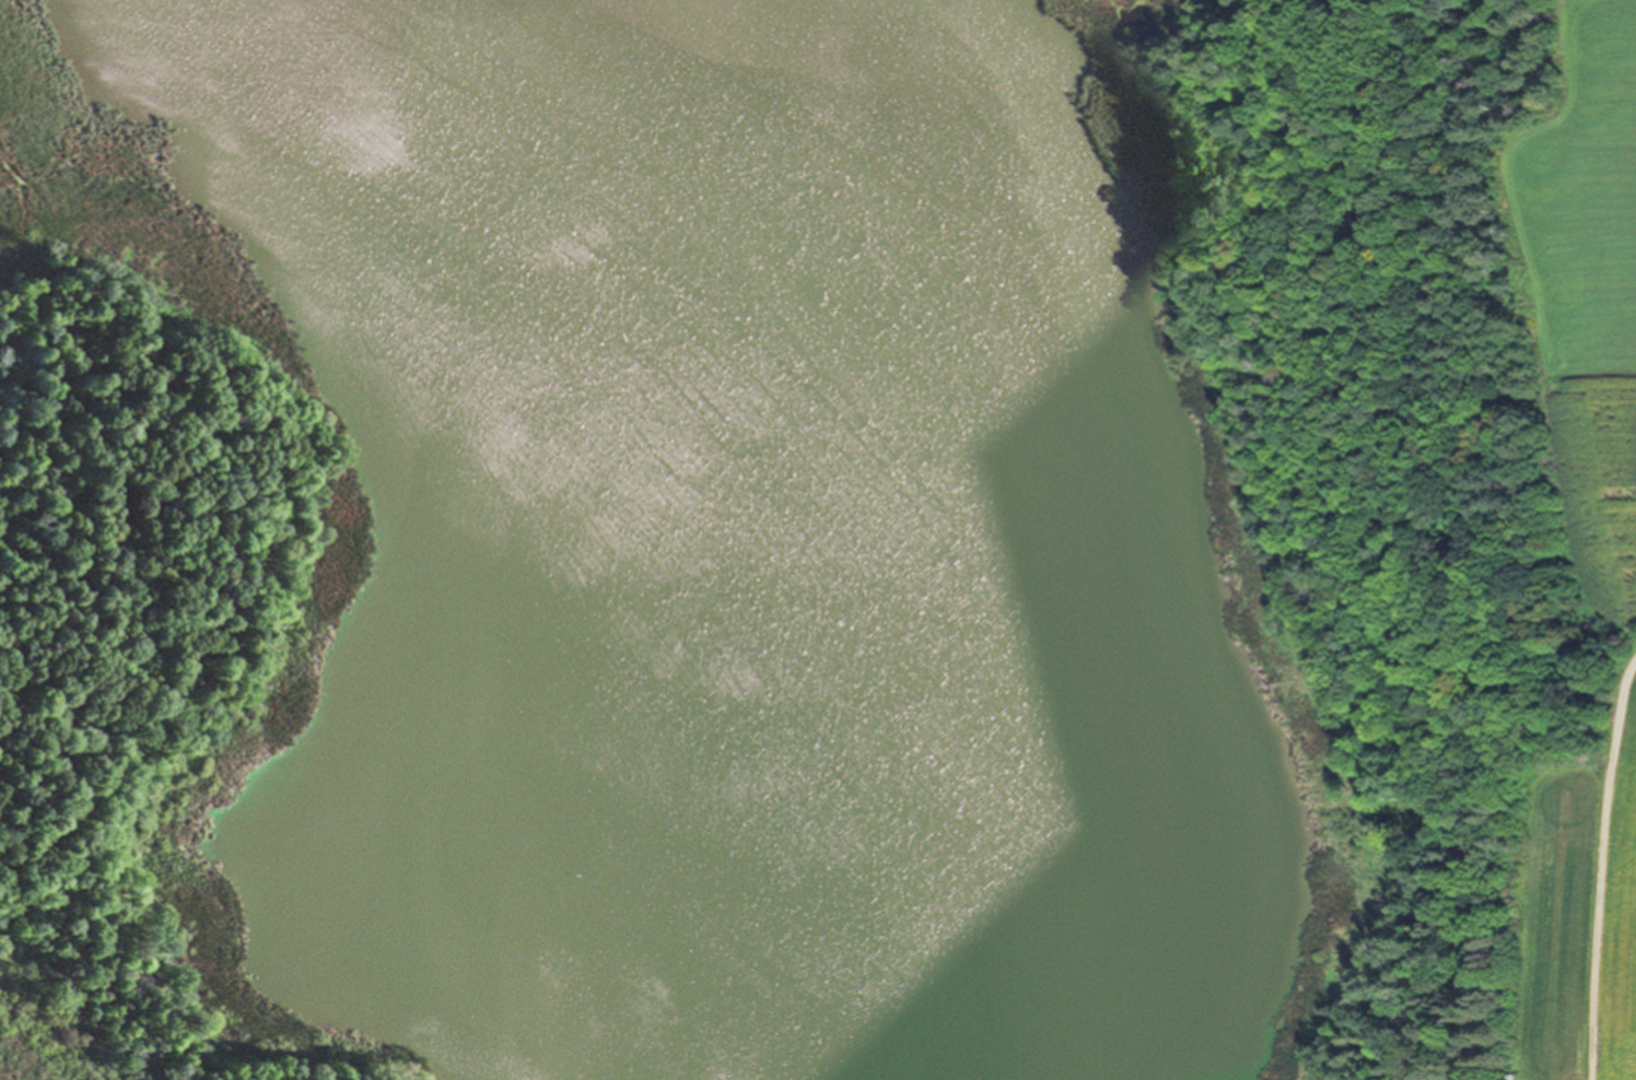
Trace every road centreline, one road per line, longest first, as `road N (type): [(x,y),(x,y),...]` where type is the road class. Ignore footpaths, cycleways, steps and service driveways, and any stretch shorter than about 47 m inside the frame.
road 1 (track): [(1590,1079),(1606,809),(1624,681),(1635,653)]

